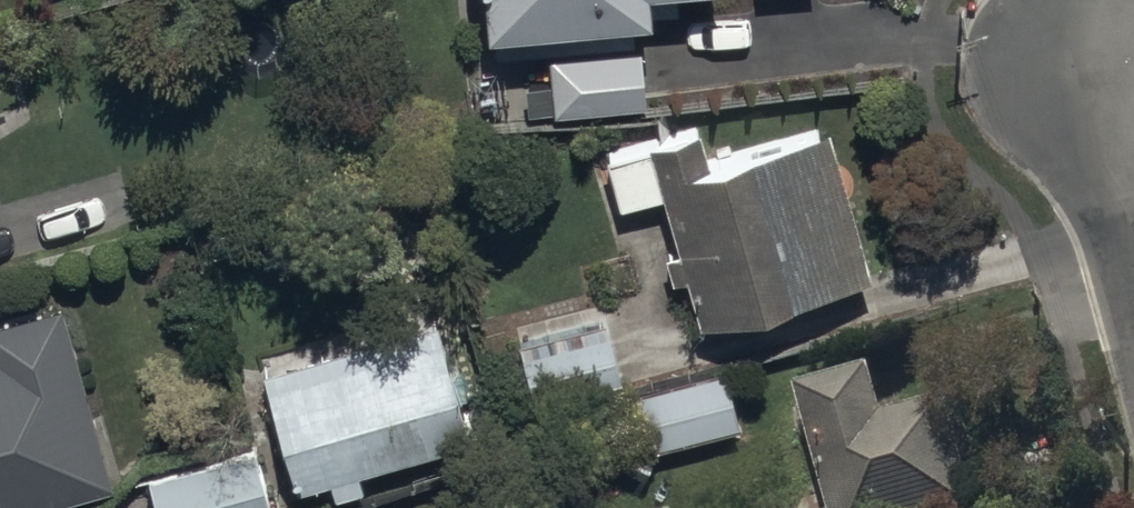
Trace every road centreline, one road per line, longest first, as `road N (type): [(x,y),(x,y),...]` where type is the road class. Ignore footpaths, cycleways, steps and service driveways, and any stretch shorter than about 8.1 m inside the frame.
road 1 (residential): [(1133,290),(1075,71)]

